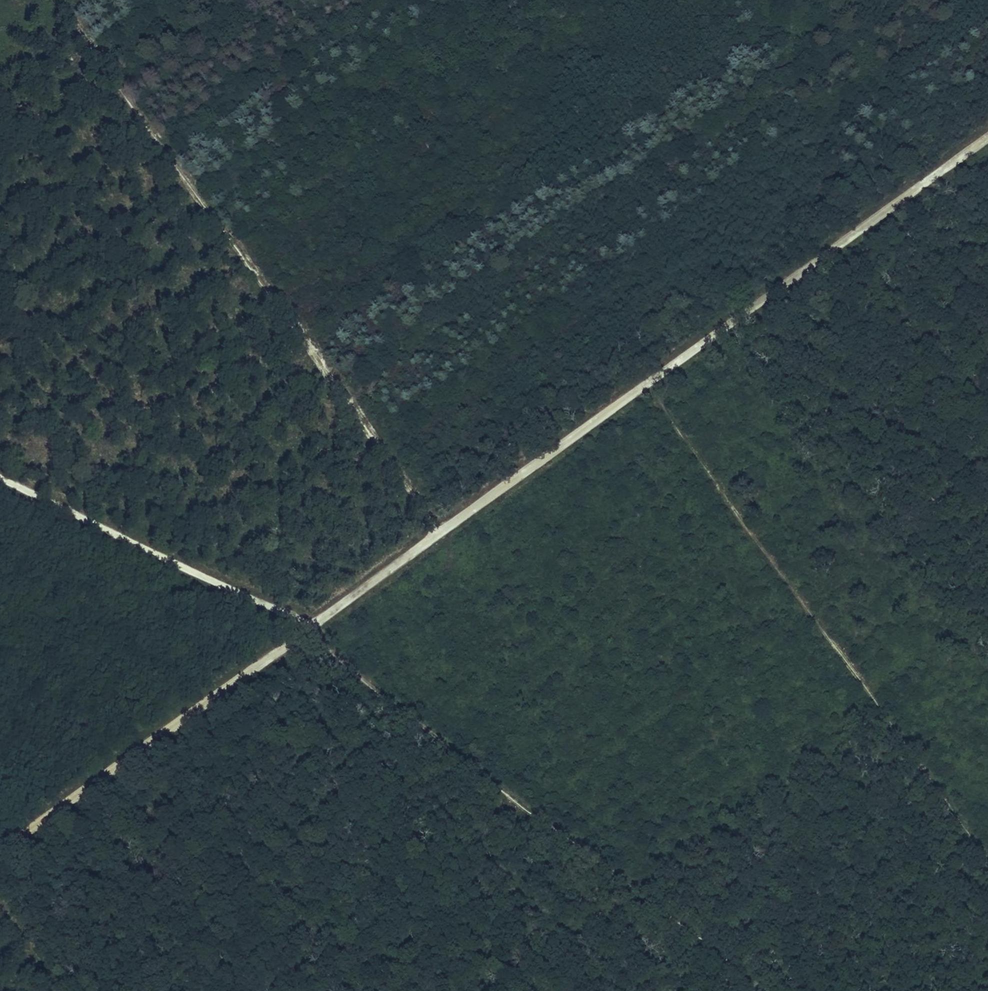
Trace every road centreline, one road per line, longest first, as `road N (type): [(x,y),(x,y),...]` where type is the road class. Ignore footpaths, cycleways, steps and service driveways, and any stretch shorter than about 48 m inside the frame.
road 1 (track): [(987,134),(0,849)]
road 2 (track): [(308,630),(0,478)]

